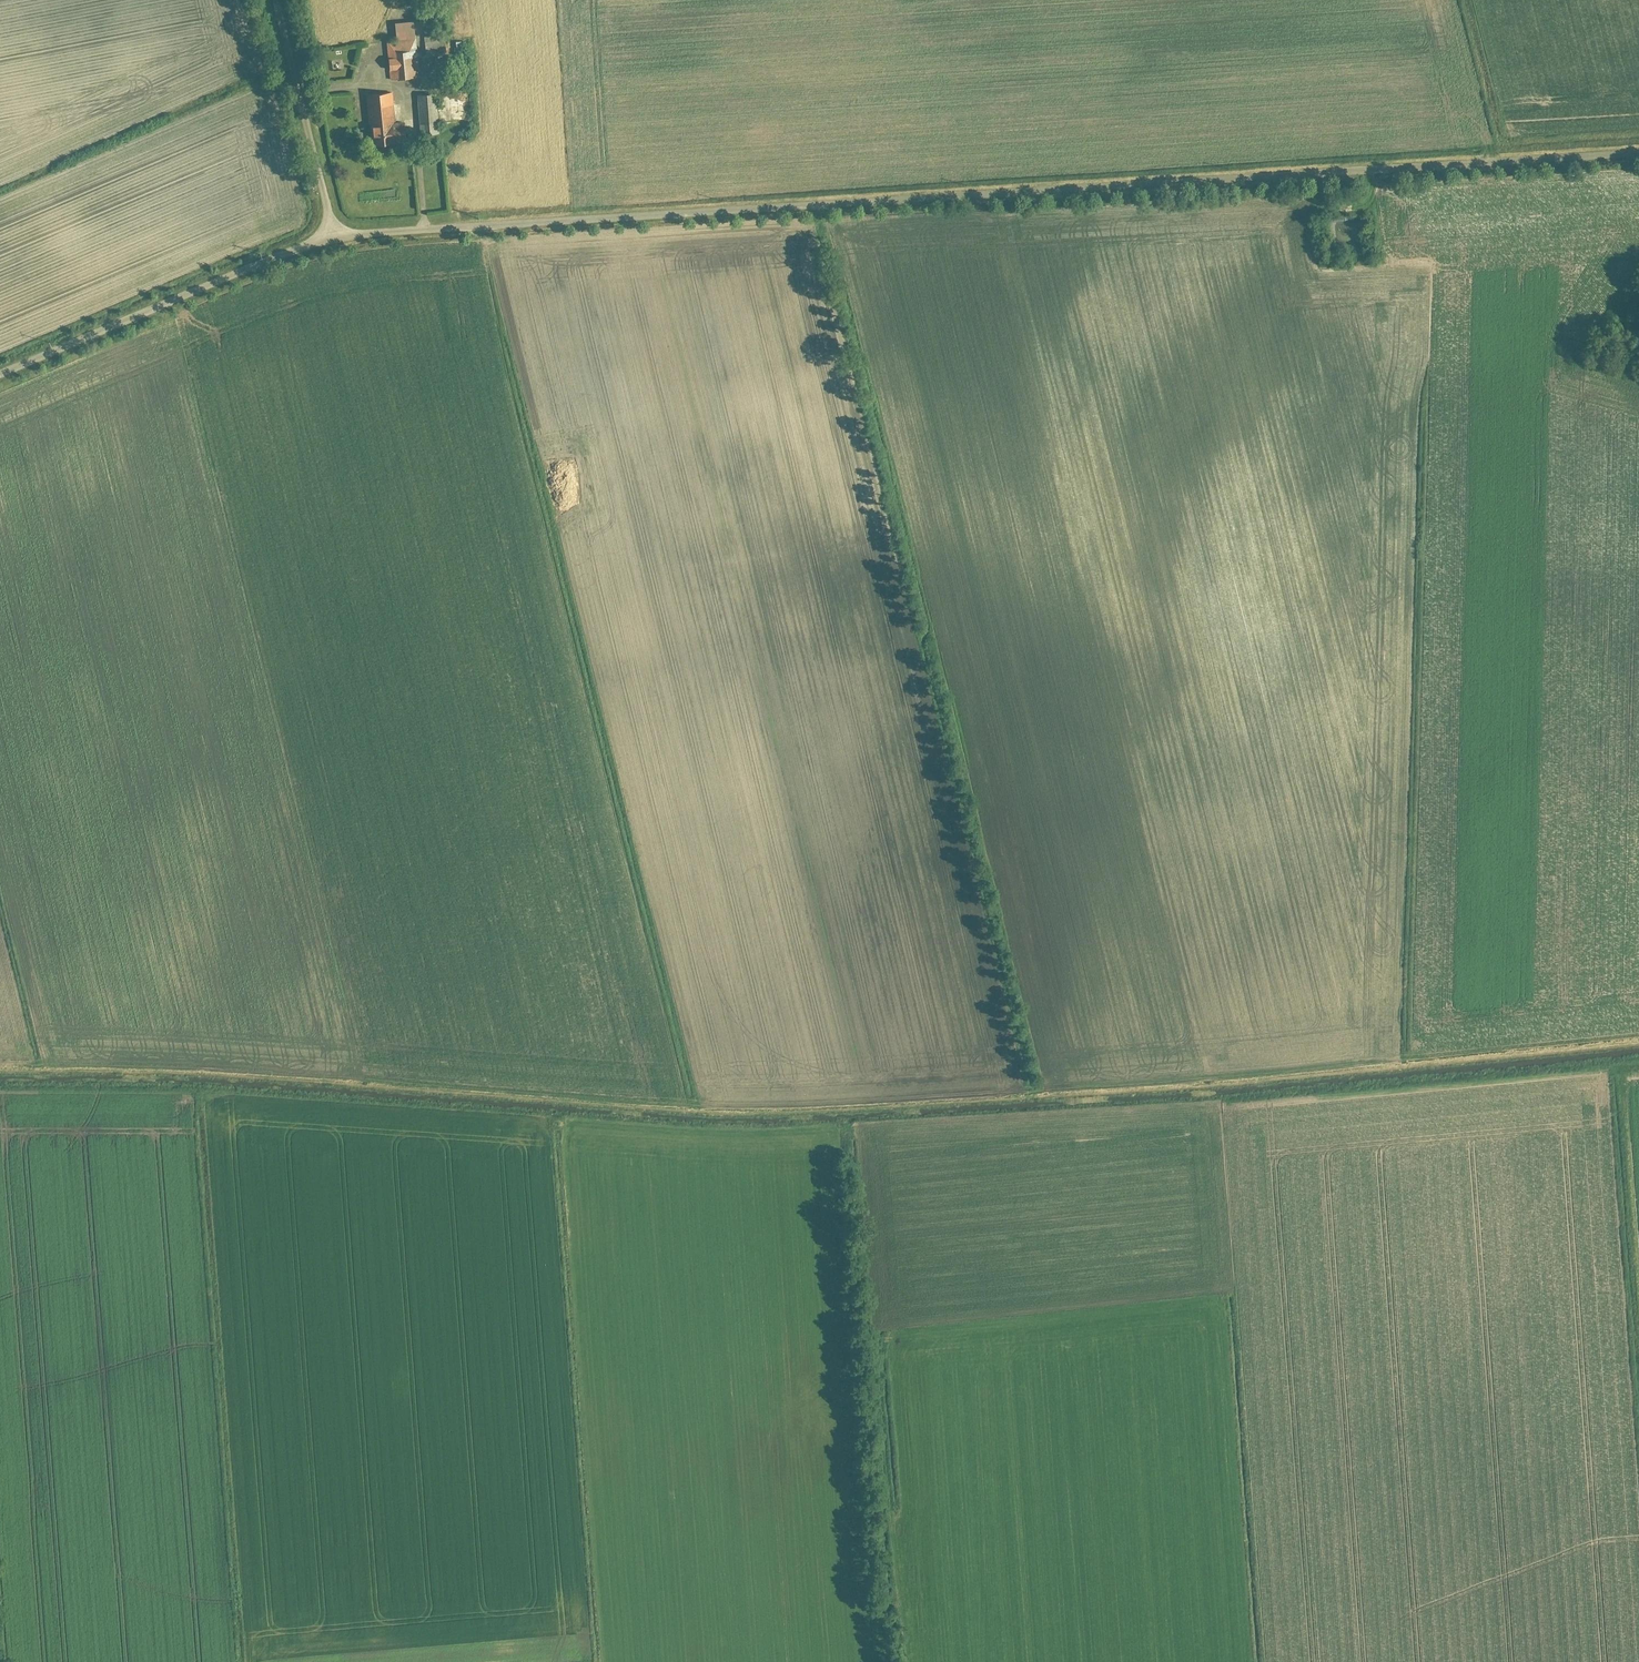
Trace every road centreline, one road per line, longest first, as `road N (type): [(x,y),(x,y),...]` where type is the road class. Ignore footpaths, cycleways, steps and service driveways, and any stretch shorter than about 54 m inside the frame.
road 1 (unclassified): [(332,237),(1638,156)]
road 2 (unclassified): [(0,375),(332,237)]
road 3 (unclassified): [(274,0),(332,237)]

